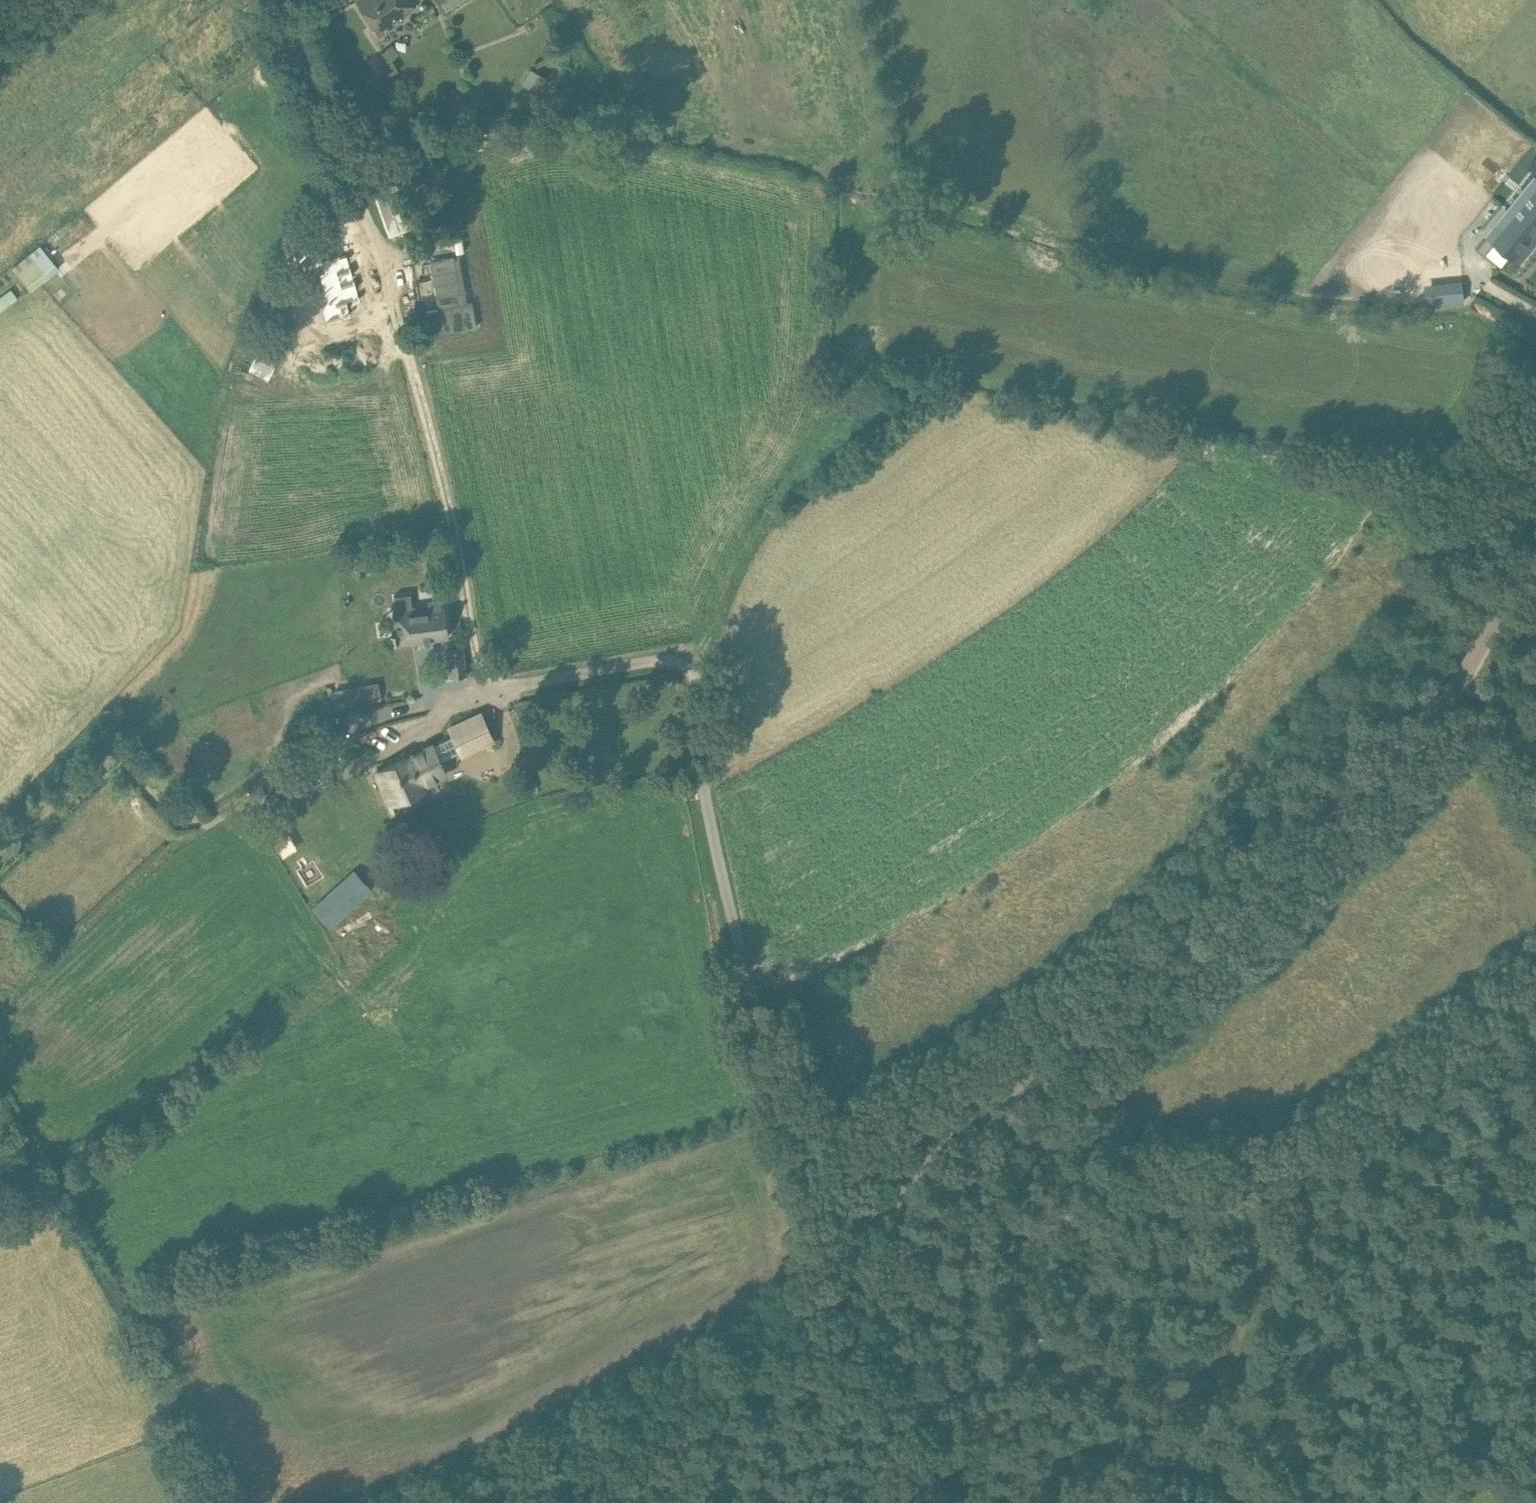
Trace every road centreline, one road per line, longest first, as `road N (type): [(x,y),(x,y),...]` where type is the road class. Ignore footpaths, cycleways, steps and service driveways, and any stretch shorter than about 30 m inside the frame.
road 1 (unclassified): [(852,1246),(954,1130),(1196,943),(1461,680),(1535,529)]
road 2 (unclassified): [(852,1246),(766,1051),(721,899),(696,739),(693,646),(491,682)]
road 3 (unclassified): [(553,1502),(821,1282),(852,1246)]
road 4 (track): [(956,1502),(852,1246)]

